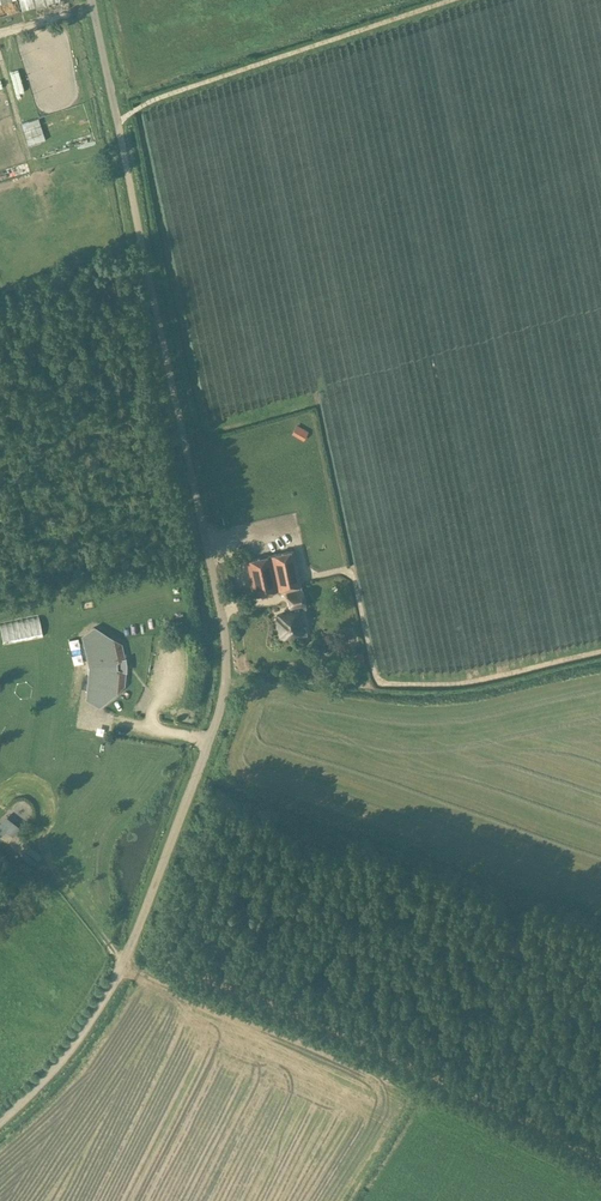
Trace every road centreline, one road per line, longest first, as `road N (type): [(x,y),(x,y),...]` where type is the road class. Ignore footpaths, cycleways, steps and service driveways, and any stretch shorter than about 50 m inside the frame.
road 1 (unclassified): [(0,1120),(55,1068),(117,976),(225,686),(218,598),(91,0)]

